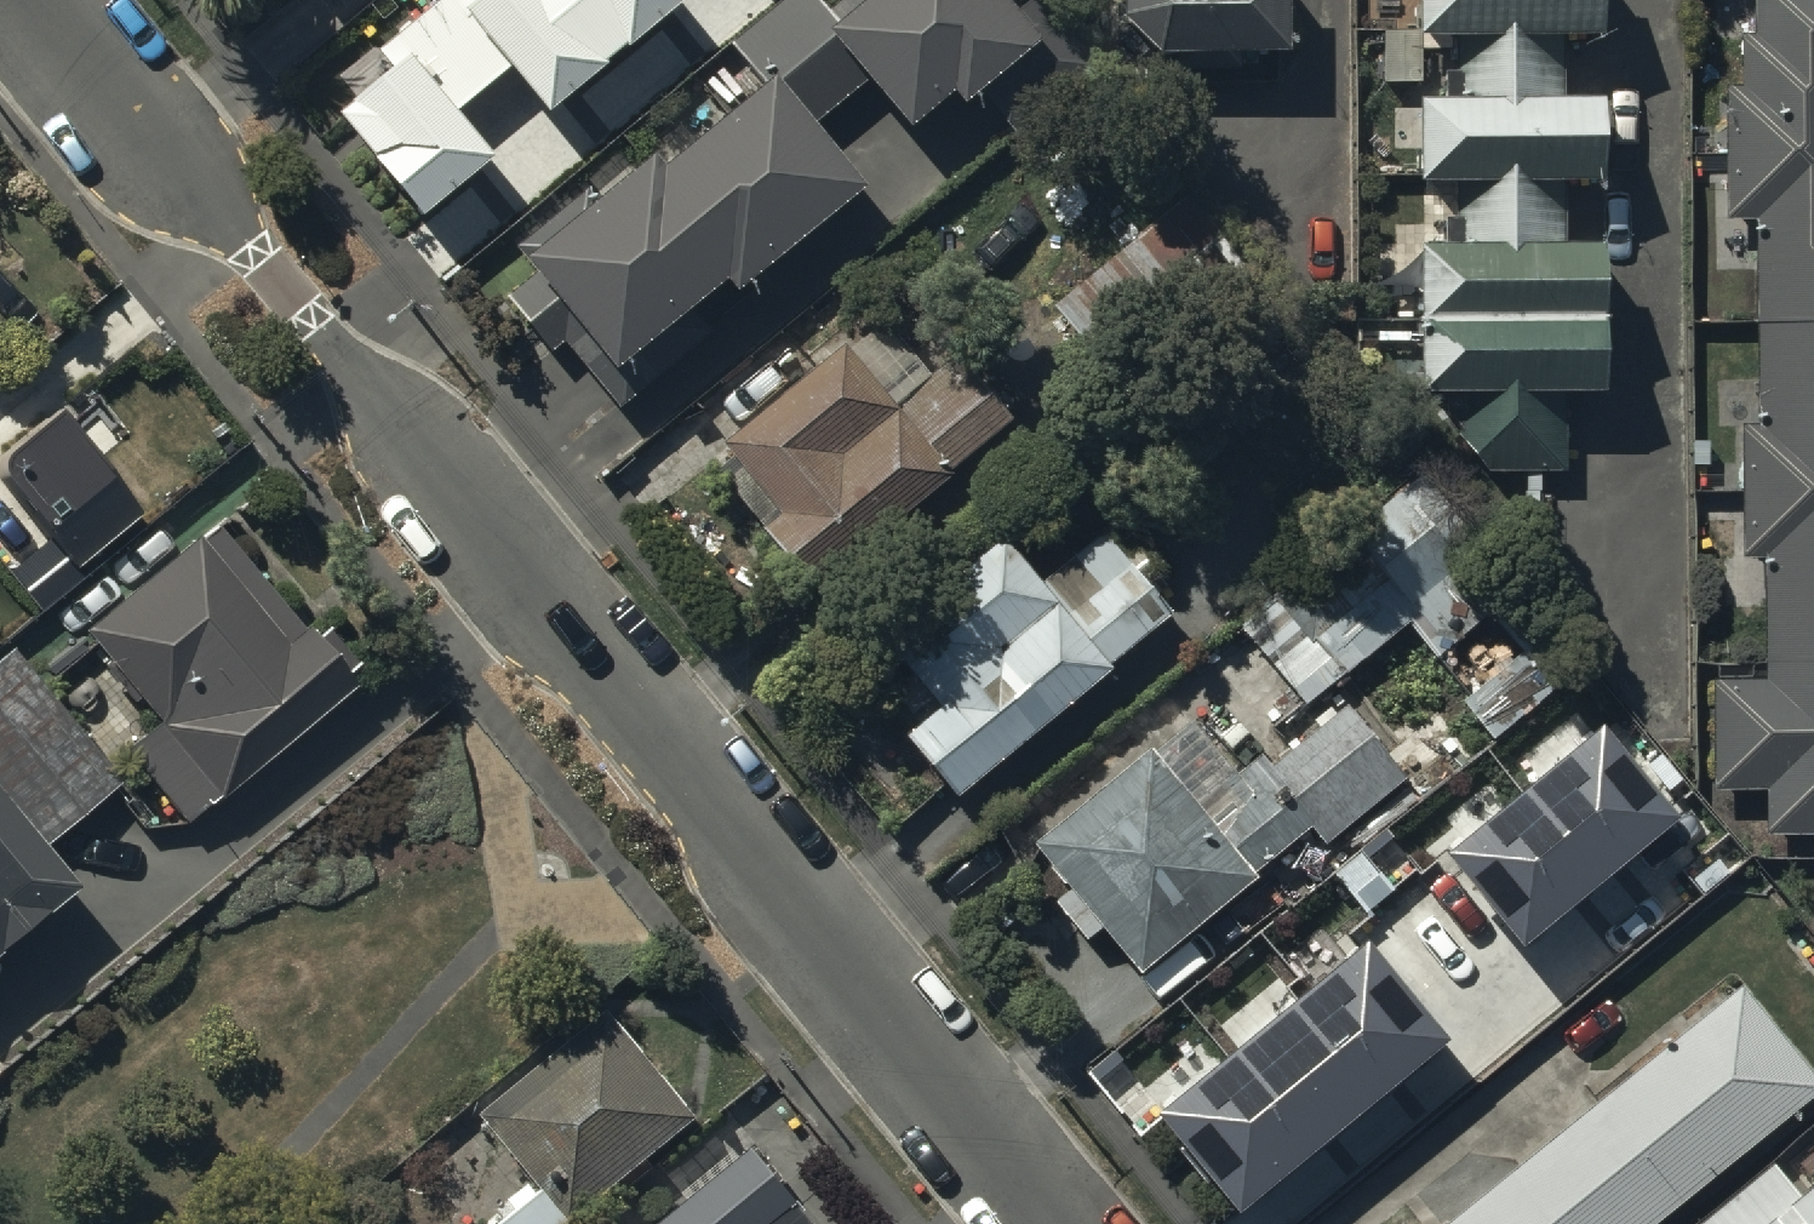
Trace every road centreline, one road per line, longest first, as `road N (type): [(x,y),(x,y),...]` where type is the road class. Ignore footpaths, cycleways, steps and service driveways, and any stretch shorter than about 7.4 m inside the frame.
road 1 (residential): [(1057,1223),(669,741),(42,0)]

